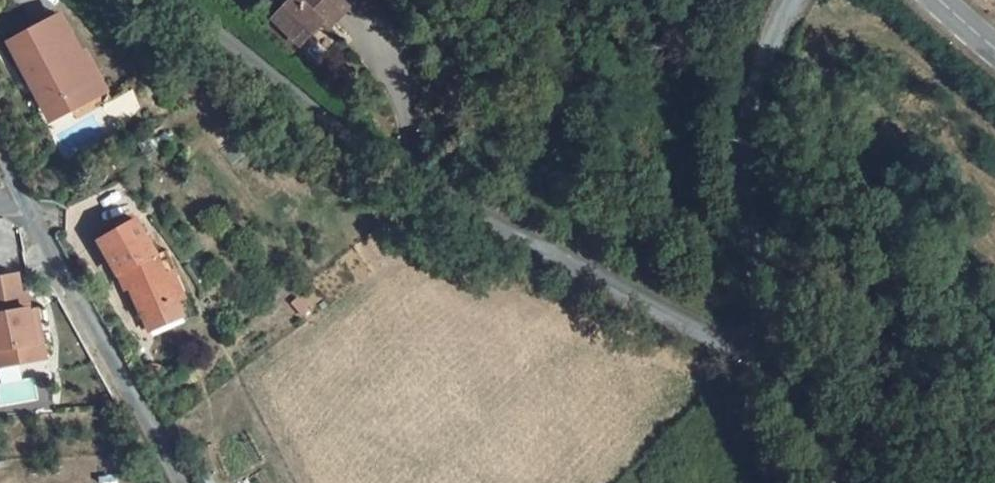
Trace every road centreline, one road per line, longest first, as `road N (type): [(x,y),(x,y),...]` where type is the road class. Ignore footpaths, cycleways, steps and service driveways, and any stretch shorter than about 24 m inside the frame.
road 1 (unclassified): [(769,339),(705,330),(437,204),(251,63),(142,0)]
road 2 (unclassified): [(0,151),(180,482)]
road 3 (unclassified): [(789,0),(754,87),(744,151),(753,281),(769,339)]
road 4 (unclassified): [(769,339),(846,482)]

